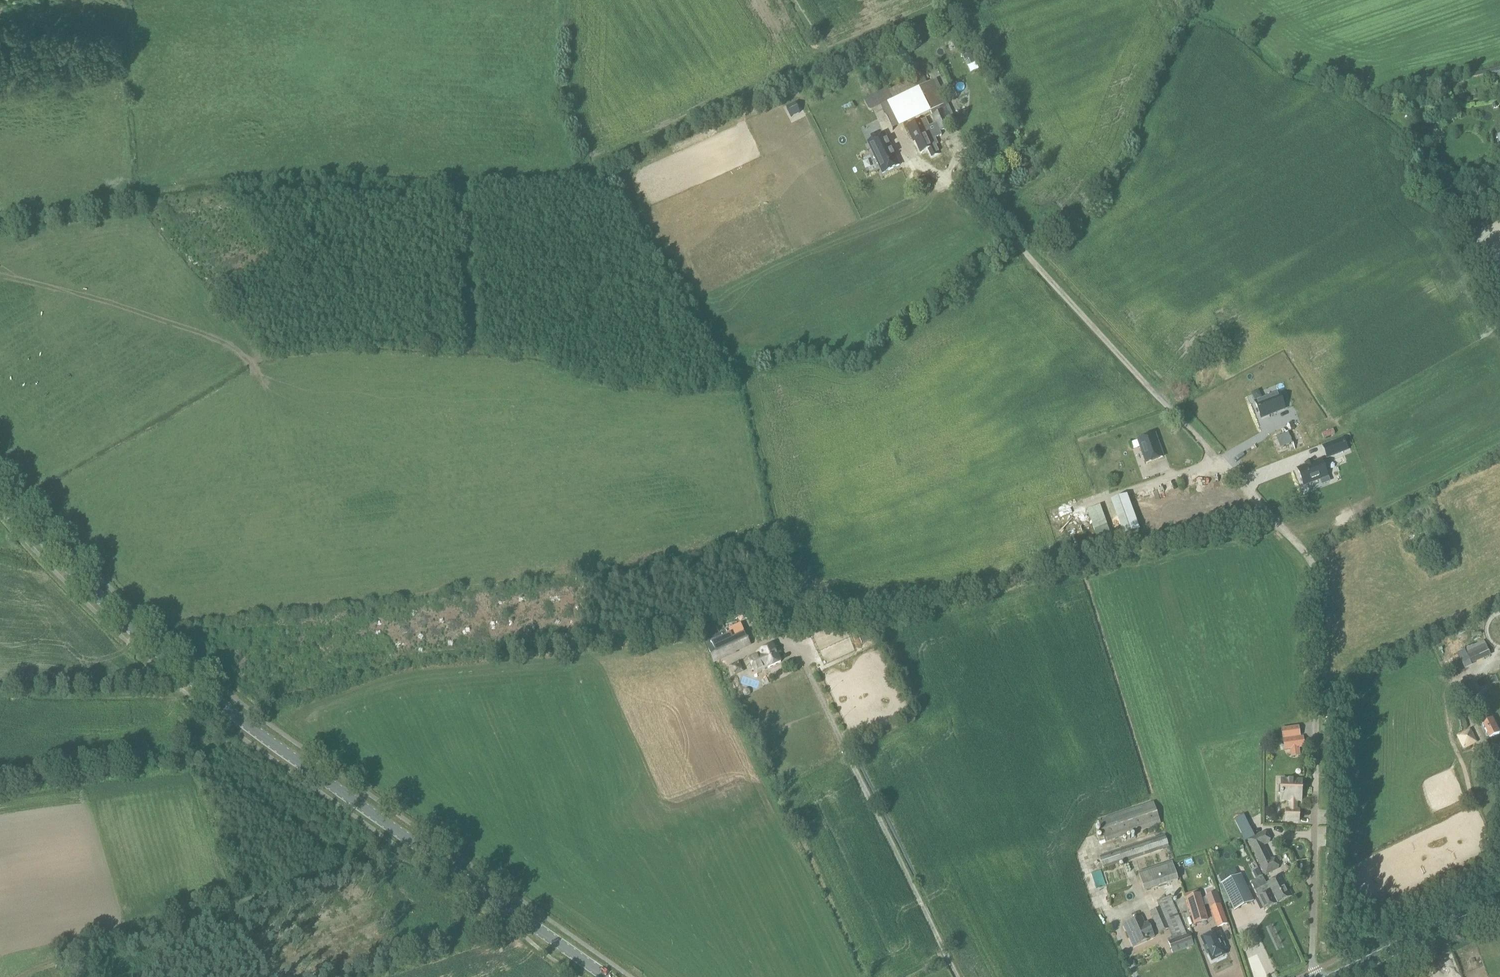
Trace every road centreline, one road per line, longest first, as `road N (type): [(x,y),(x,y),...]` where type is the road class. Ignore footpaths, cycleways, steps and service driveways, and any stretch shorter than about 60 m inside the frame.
road 1 (unclassified): [(1316,976),(1314,569),(969,198)]
road 2 (secondary): [(607,976),(352,801),(128,621),(0,472)]
road 3 (track): [(15,976),(429,834)]
road 4 (secondary): [(1334,976),(1499,896)]

